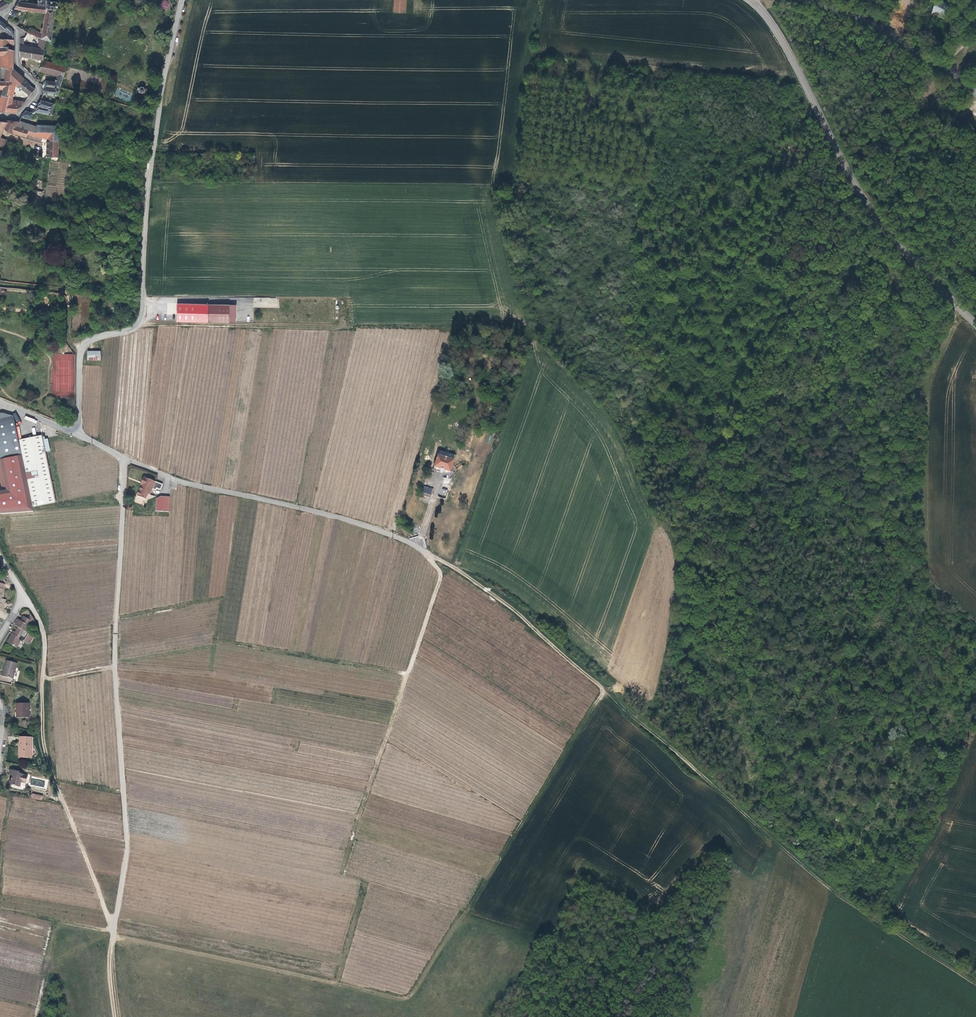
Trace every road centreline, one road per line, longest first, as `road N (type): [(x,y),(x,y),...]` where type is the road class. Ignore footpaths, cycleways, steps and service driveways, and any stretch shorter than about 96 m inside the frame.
road 1 (track): [(113,936),(393,999),(412,996),(603,692),(509,605),(427,553),(441,577),(342,873)]
road 2 (track): [(603,692),(826,886),(975,984)]
road 3 (unclassified): [(182,0),(147,196),(142,319),(82,348),(75,429)]
road 4 (tertiary): [(975,323),(872,213),(777,32),(750,0)]
road 5 (unclassified): [(75,429),(184,483),(342,519),(427,553)]
road 6 (track): [(24,596),(45,642),(44,744),(114,927)]
road 7 (track): [(113,936),(127,852),(114,667),(43,674)]
road 8 (track): [(114,667),(123,458)]
road 9 (tertiary): [(975,90),(890,33),(812,0)]
road 10 (track): [(408,672),(245,644)]
road 11 (residential): [(0,115),(17,117),(40,89),(17,65),(18,31),(2,17)]
road 12 (track): [(80,353),(69,337),(66,292),(0,283)]

